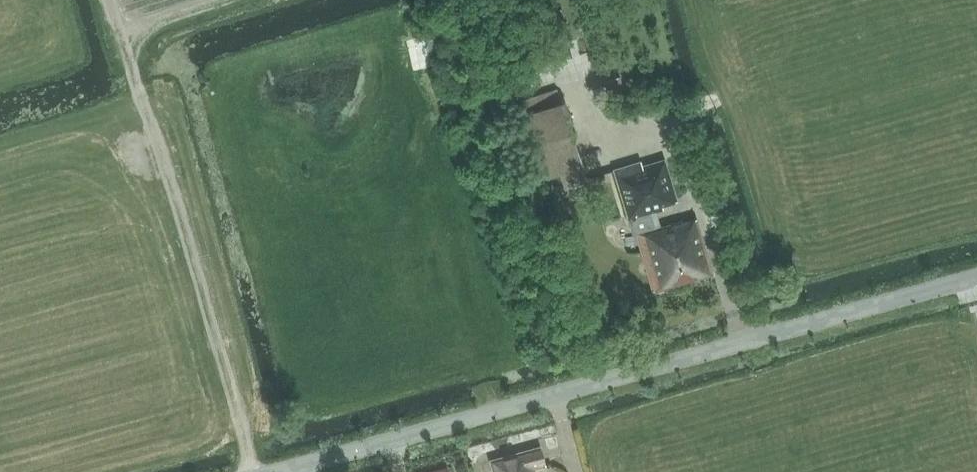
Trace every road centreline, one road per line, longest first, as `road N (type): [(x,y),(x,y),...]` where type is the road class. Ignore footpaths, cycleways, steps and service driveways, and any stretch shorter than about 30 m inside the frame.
road 1 (tertiary): [(279,471),(976,277)]
road 2 (track): [(111,0),(144,116),(178,161),(244,396),(249,471)]

